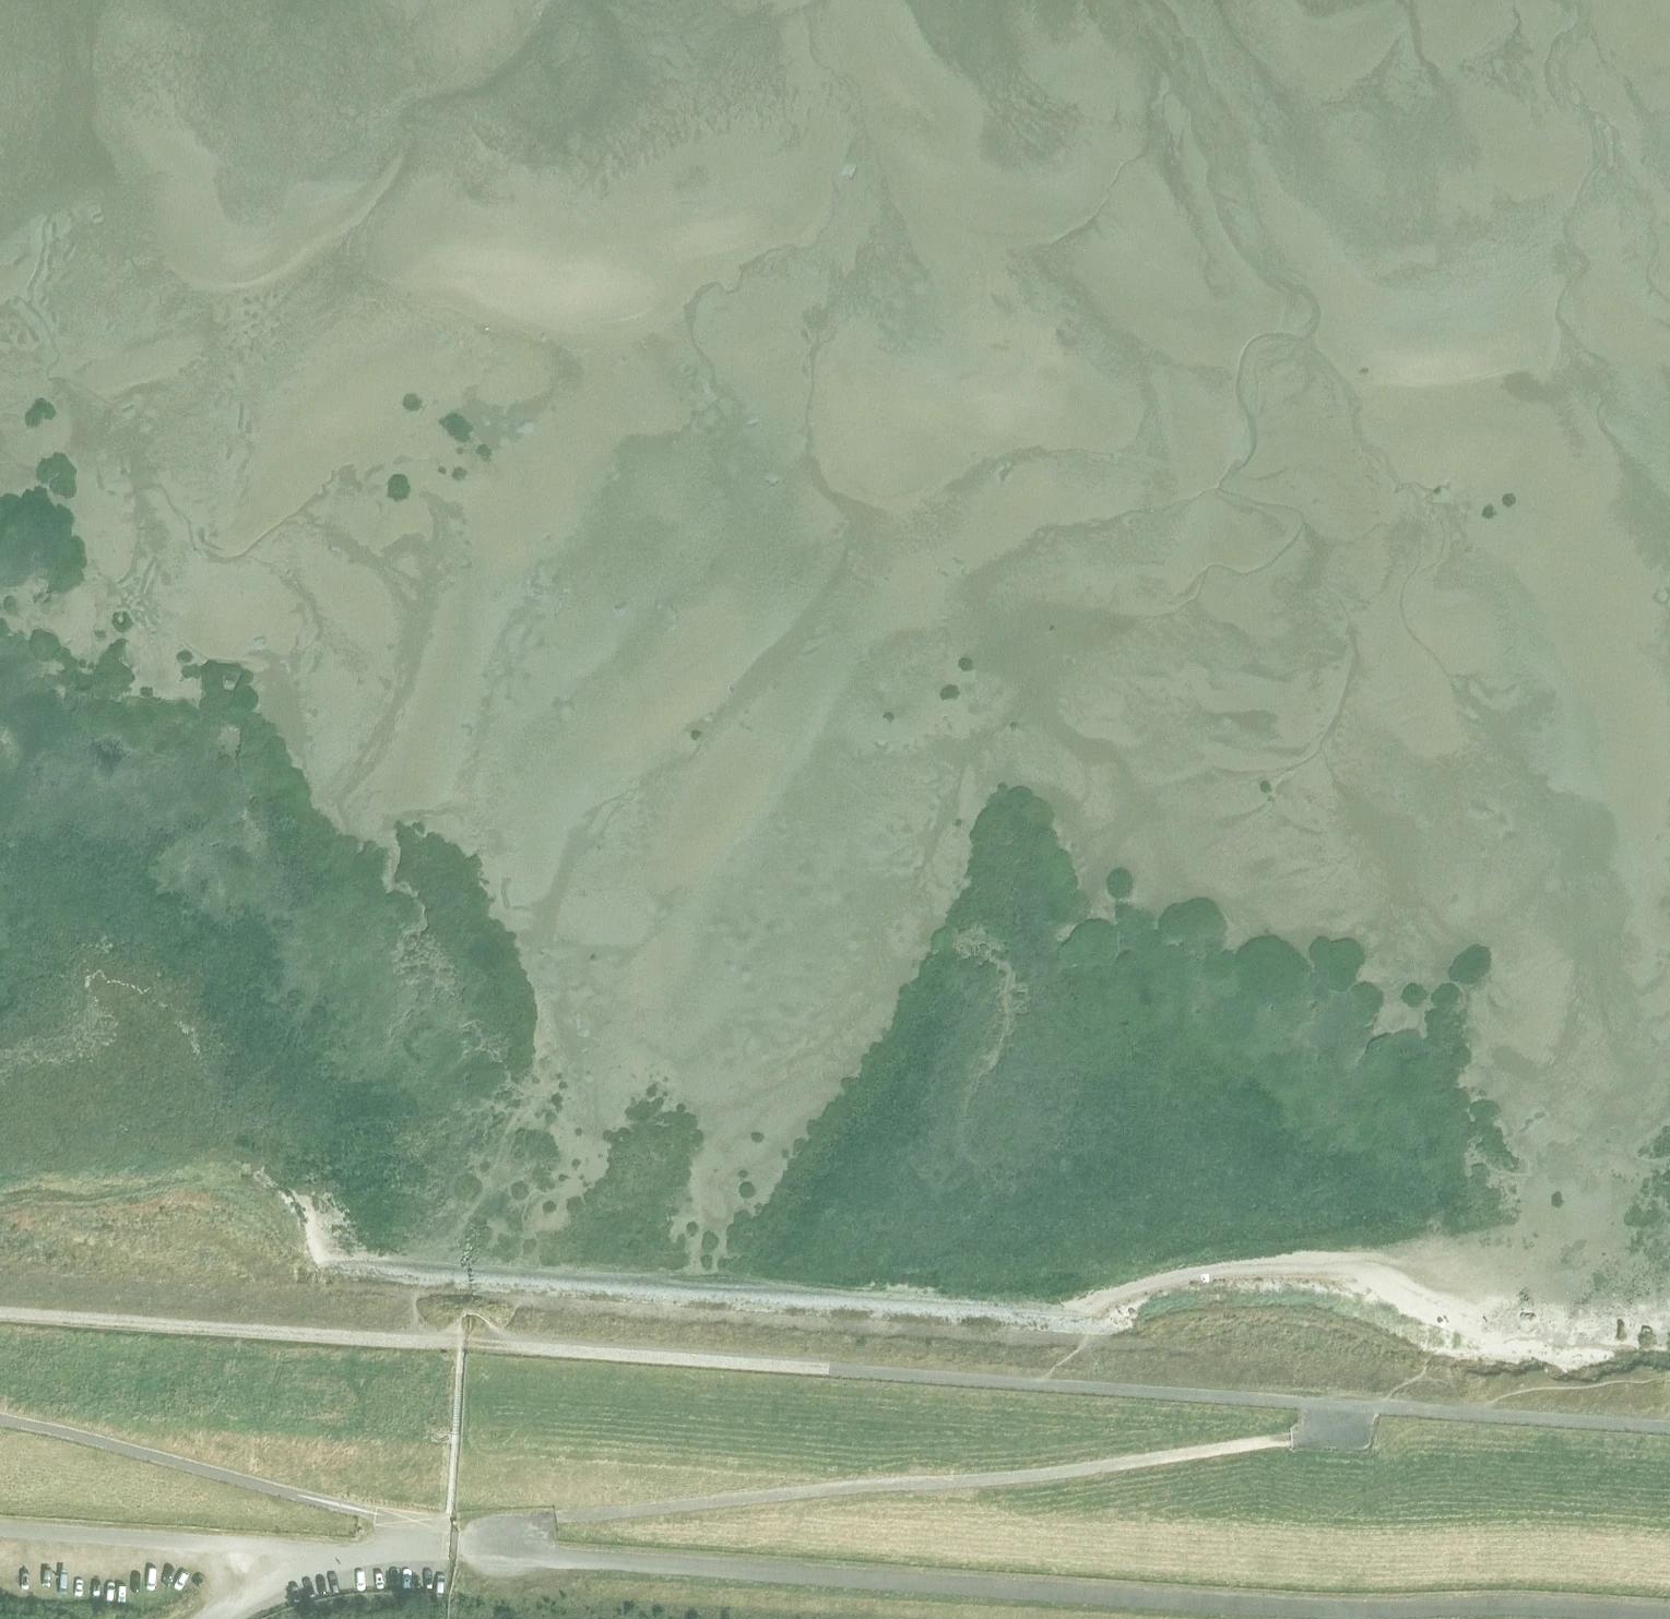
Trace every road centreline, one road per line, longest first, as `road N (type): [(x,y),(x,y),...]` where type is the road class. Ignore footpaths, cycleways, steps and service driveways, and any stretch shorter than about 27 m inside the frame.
road 1 (unclassified): [(1669,1617),(1503,1606),(1329,1611),(420,1547)]
road 2 (unclassified): [(211,1618),(287,1576),(420,1547)]

